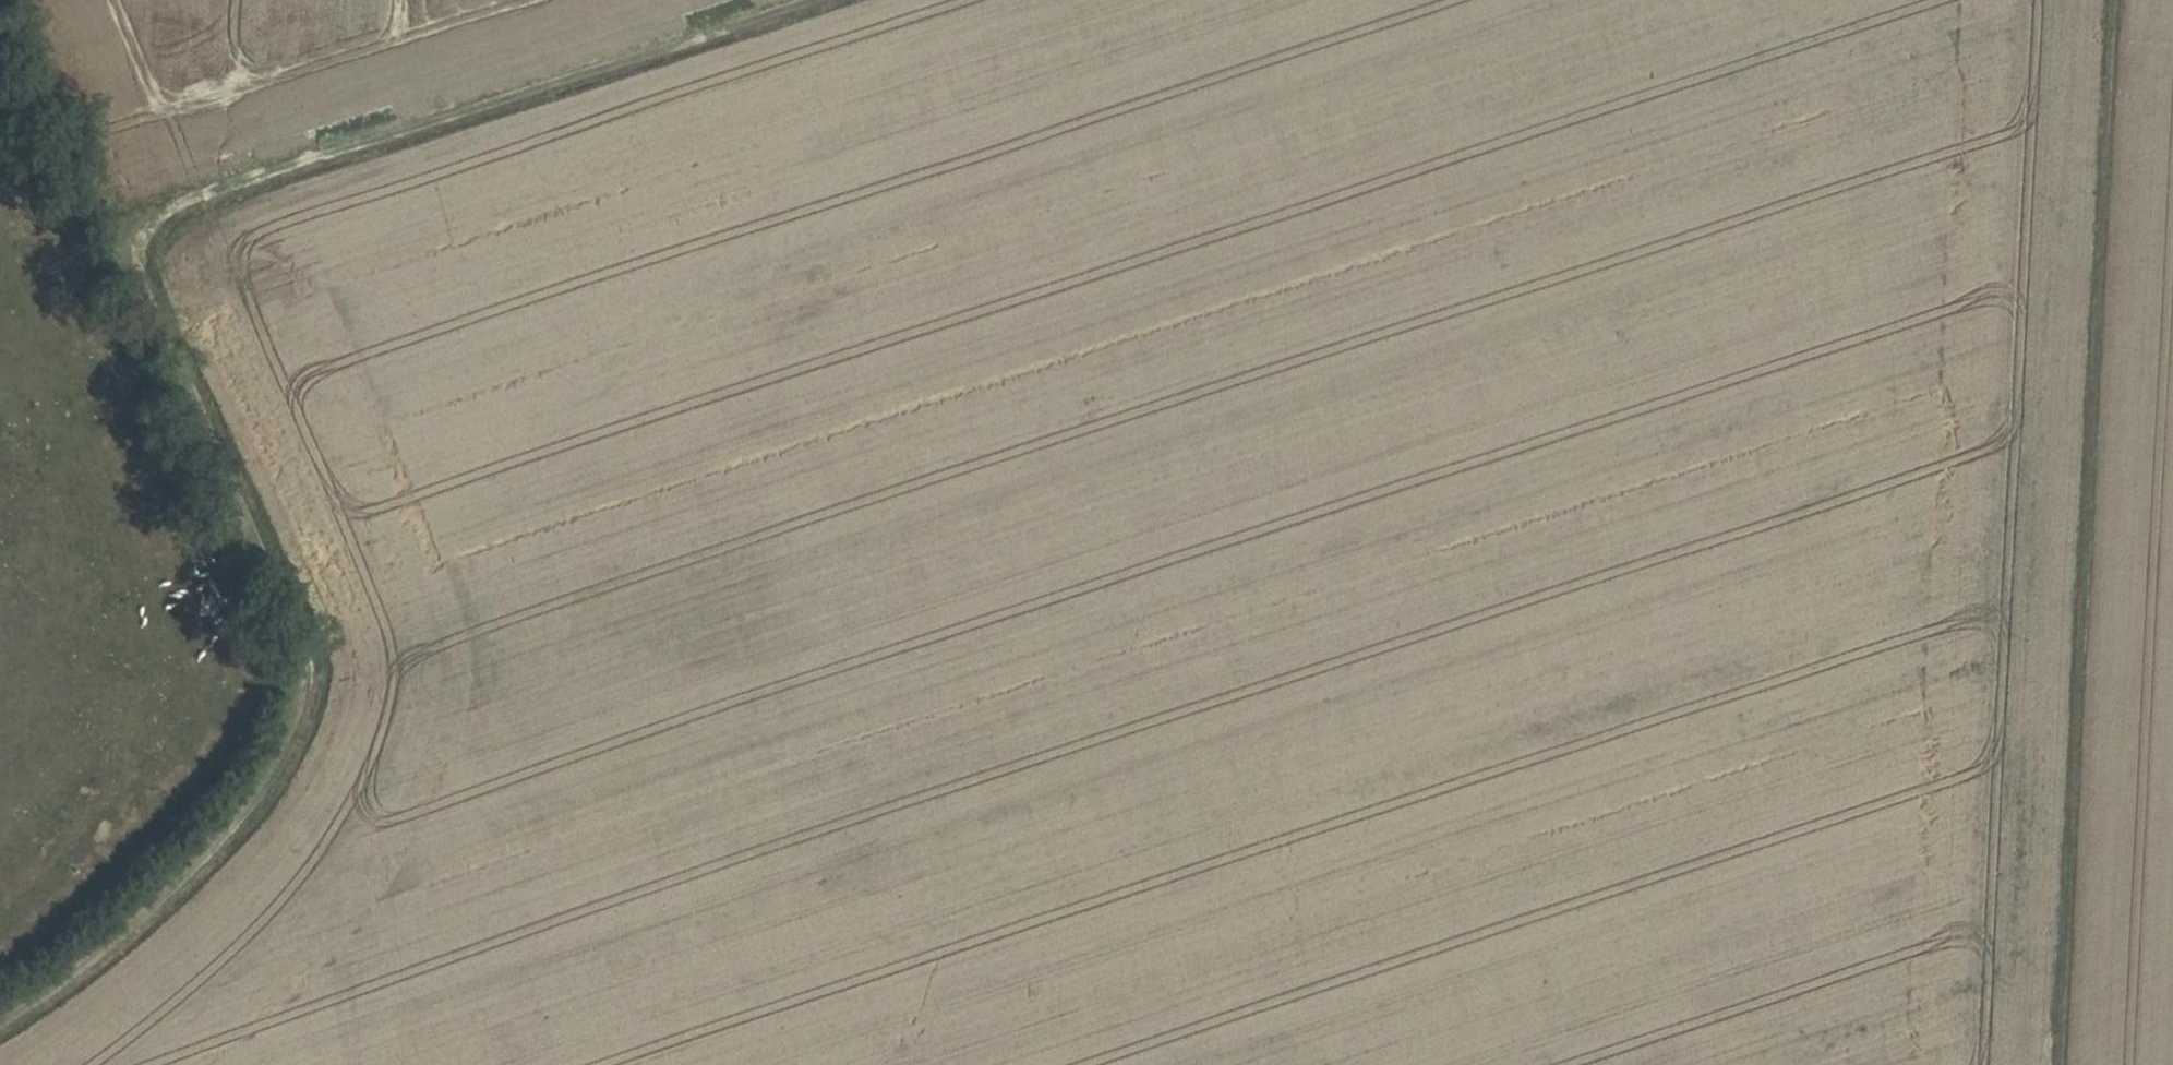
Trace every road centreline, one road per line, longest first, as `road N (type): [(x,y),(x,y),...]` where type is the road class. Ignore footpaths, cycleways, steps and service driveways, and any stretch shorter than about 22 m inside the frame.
road 1 (track): [(0,1028),(114,946),(258,804),(310,673),(125,247),(139,220),(812,0)]
road 2 (track): [(2043,1064),(2092,0)]

